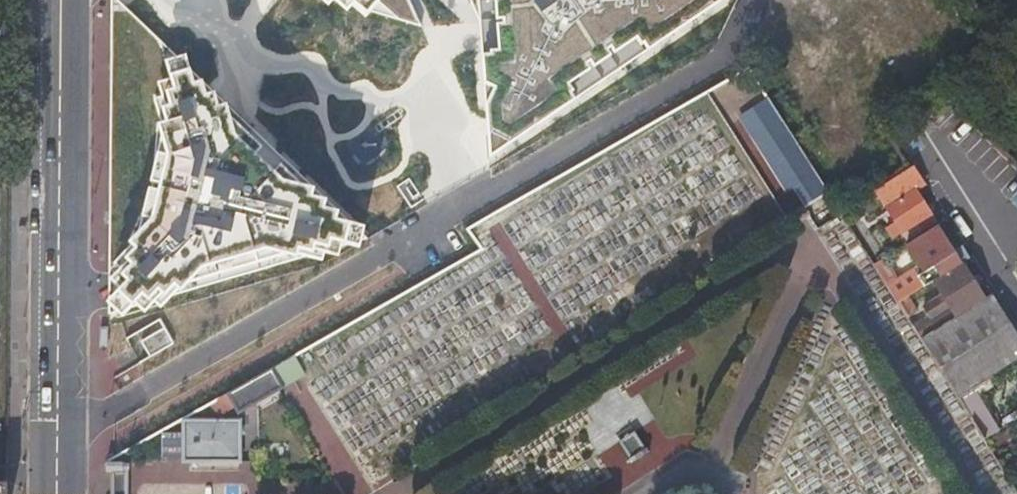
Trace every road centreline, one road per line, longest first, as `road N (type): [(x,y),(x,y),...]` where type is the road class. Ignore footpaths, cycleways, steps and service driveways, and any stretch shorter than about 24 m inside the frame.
road 1 (secondary): [(56,493),(62,0)]

